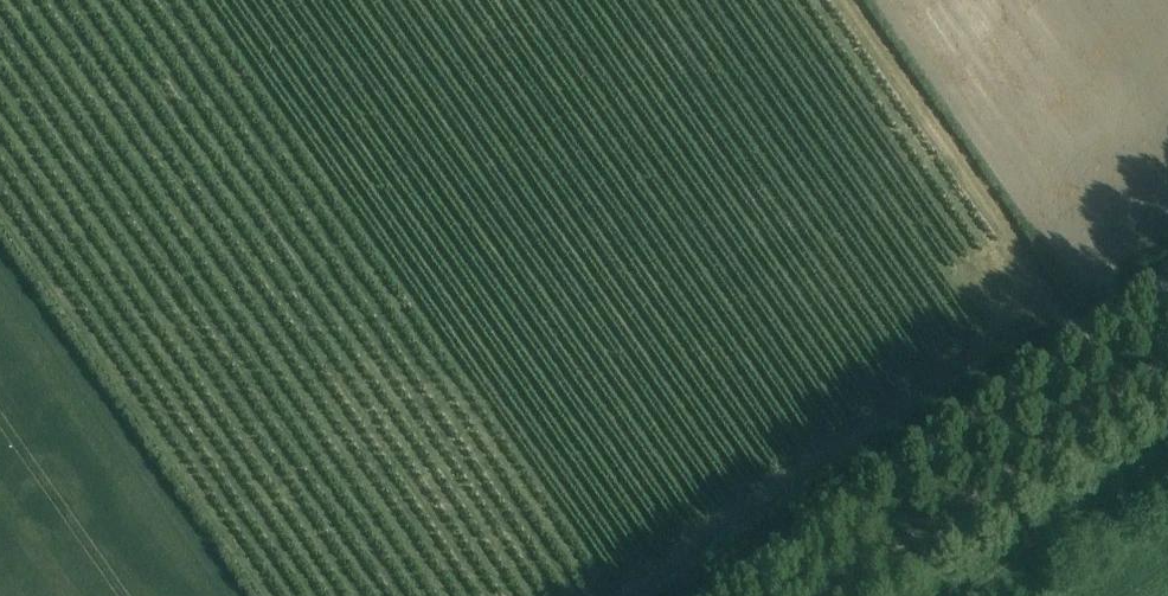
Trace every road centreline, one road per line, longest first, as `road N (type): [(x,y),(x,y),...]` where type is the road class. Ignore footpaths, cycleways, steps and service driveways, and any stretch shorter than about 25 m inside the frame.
road 1 (track): [(1167,282),(716,595)]

